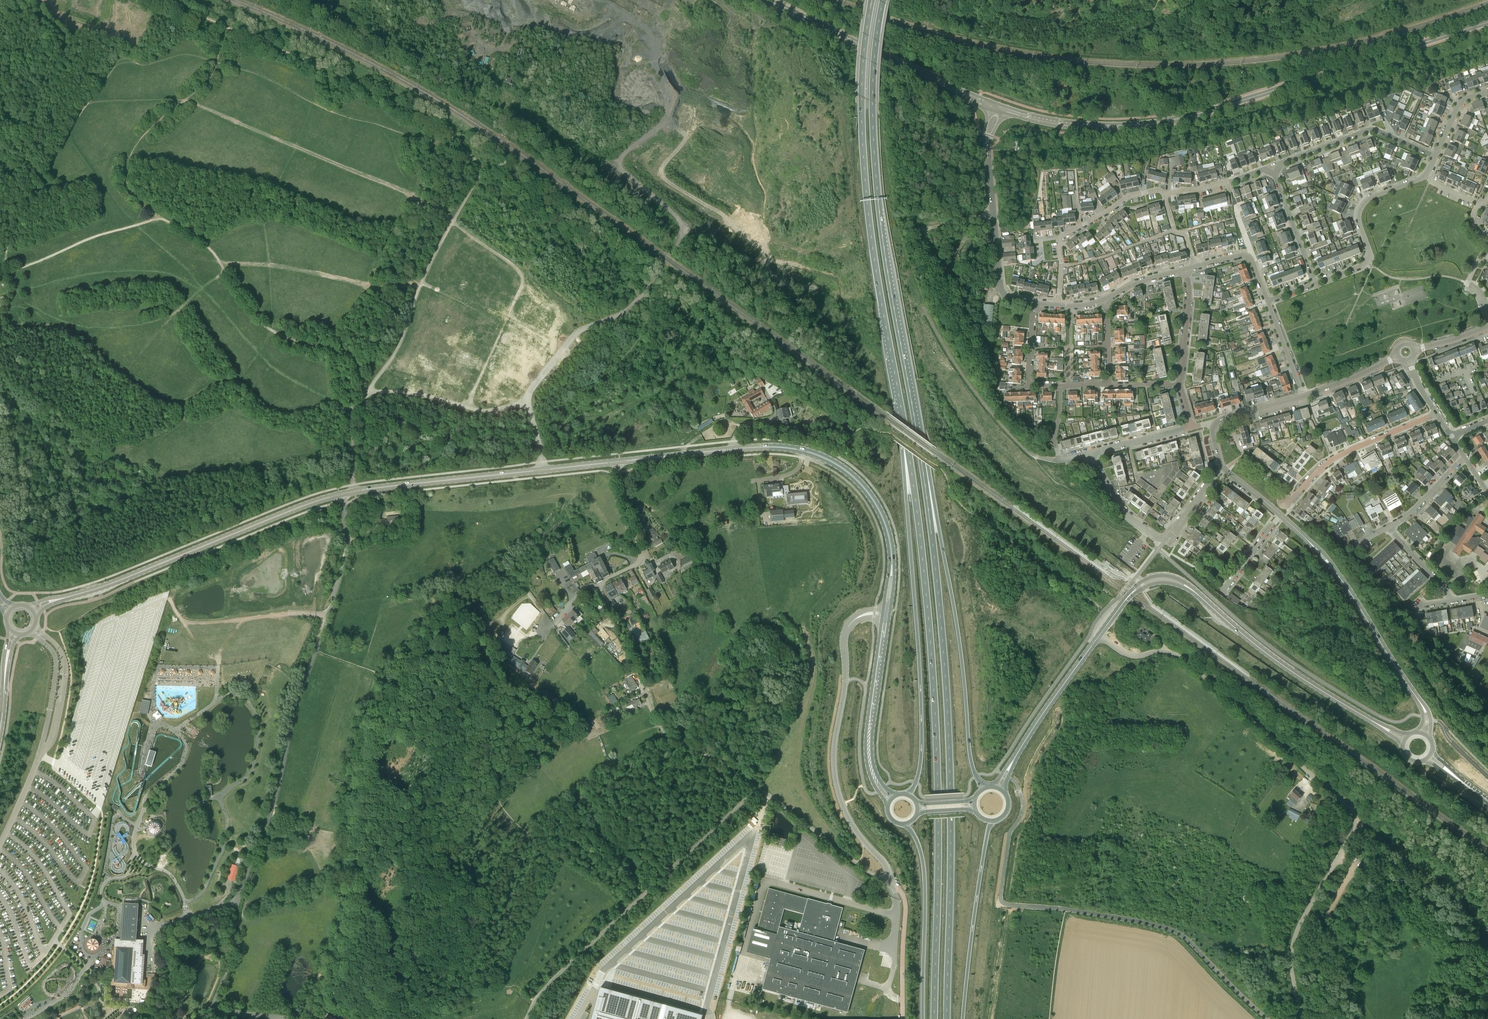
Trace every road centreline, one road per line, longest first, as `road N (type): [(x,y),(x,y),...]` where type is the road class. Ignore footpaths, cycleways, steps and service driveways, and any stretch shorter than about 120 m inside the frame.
road 1 (trunk): [(906,438),(935,725),(934,1018)]
road 2 (trunk): [(947,1018),(947,708),(920,449)]
road 3 (unclassified): [(1302,1018),(1293,941),(1355,828),(1354,815),(1184,659),(1164,651),(1126,654),(1099,636)]
road 4 (unclassified): [(211,1007),(344,562),(341,495)]
road 5 (trunk): [(920,449),(876,174),(873,69),(883,0)]
road 6 (trunk): [(872,0),(862,107),(867,200),(906,438)]
road 7 (tertiary): [(1090,126),(1197,114),(1487,22)]
road 8 (track): [(453,221),(389,184),(193,102),(88,102)]
road 9 (secondary): [(618,462),(766,447),(831,461),(864,487),(886,526),(887,609)]
road 10 (trunk): [(906,438),(921,728),(919,771),(908,794)]
road 11 (trunk): [(985,788),(971,762),(956,620),(920,449)]
road 12 (track): [(221,265),(272,265),(379,288),(422,282),(494,319),(501,331)]
road 13 (secondary): [(68,597),(341,495)]
road 14 (residential): [(653,716),(638,659),(599,590),(641,556),(619,473)]
road 15 (residential): [(1421,703),(1338,576),(1280,515)]
road 16 (primary): [(1382,726),(1273,658),(1194,591)]
road 17 (track): [(453,221),(522,278),(466,409)]
road 18 (unclassified): [(845,682),(834,756),(839,794),(890,884)]
road 19 (secondary): [(341,495),(542,470)]
road 20 (trunk): [(962,1018),(992,821)]
road 21 (trunk): [(904,824),(924,866),(923,1018)]
road 22 (residential): [(1316,283),(1364,264),(1370,250),(1359,218),(1366,202),(1426,175)]
road 23 (residential): [(1437,413),(1337,457),(1287,505)]
road 24 (residential): [(1275,175),(1280,164),(1373,130),(1435,156)]
road 25 (residential): [(1034,304),(1011,300),(1000,287),(988,154)]
road 26 (residential): [(1195,502),(1164,542),(1124,512),(1090,454)]
road 27 (track): [(527,403),(483,411),(416,394),(364,396)]
road 28 (tertiary): [(910,68),(768,0)]
road 29 (unclassified): [(764,793),(890,884)]
road 30 (track): [(1200,953),(1200,923),(1244,811)]
road 31 (secondary): [(885,620),(871,768)]
road 32 (primary): [(1016,757),(1099,636)]
road 33 (track): [(1017,485),(1131,575)]
road 34 (track): [(603,0),(657,33),(655,63),(677,104)]
road 35 (unclassified): [(764,793),(678,744),(653,716)]
road 36 (track): [(167,599),(181,619),(198,623),(288,613)]

